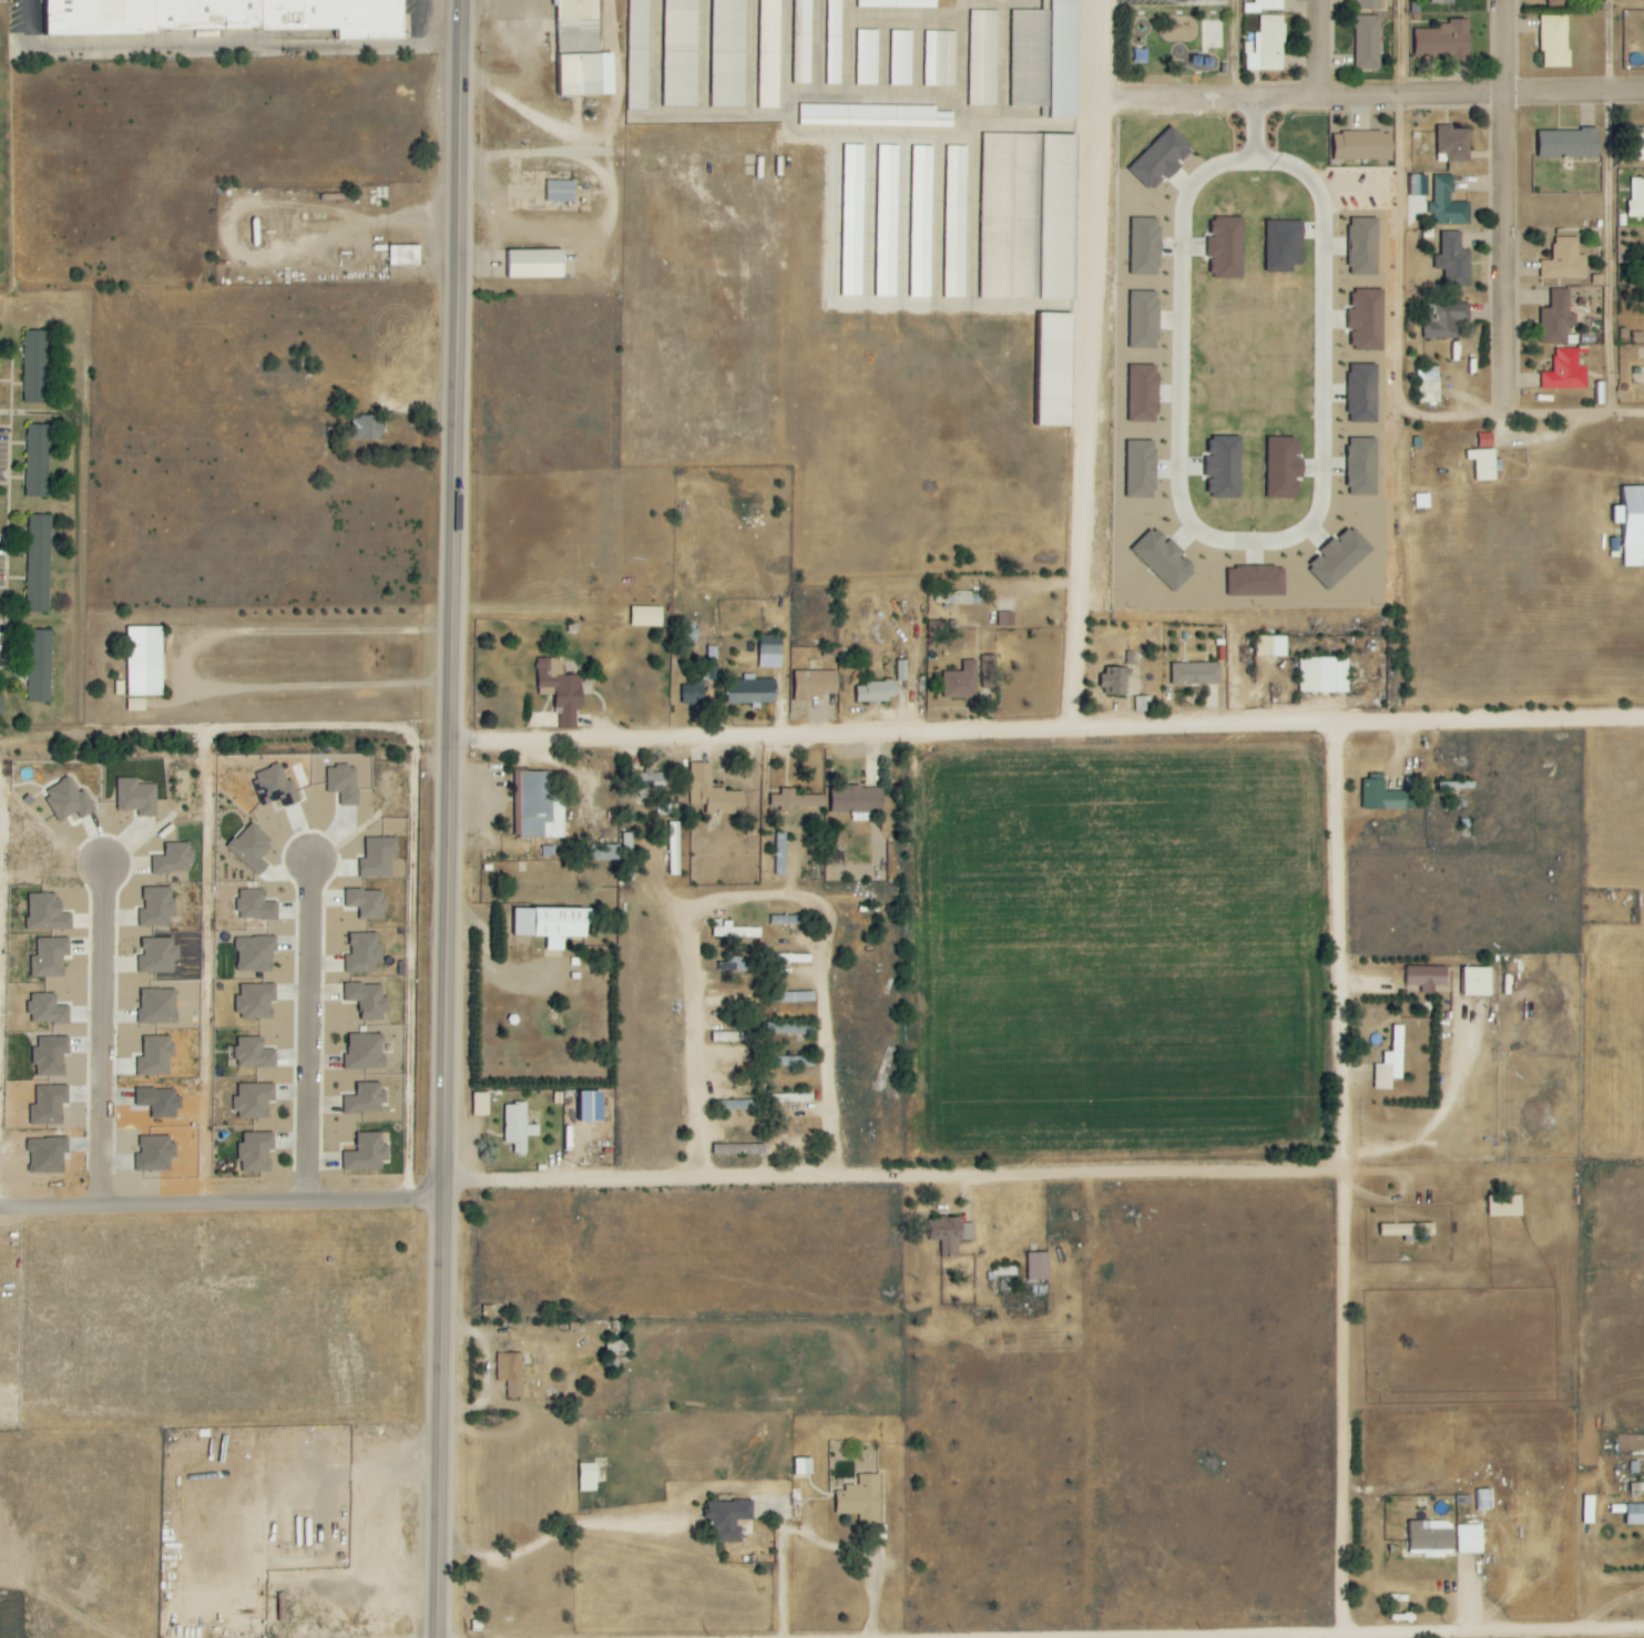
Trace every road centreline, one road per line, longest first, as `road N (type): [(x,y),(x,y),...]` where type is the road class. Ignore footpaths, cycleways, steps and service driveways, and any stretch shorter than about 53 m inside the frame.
road 1 (trunk): [(444,1637),(470,81)]
road 2 (residential): [(1643,719),(458,745)]
road 3 (residential): [(1256,100),(1256,160),(1204,172),(1183,212),(1180,485),(1201,533),(1240,543),(1306,529),(1319,514),(1324,489),(1324,202),(1303,172),(1256,160)]
road 4 (residential): [(1352,1637),(1346,721)]
road 5 (residential): [(451,1188),(1351,1171)]
road 6 (residential): [(1084,734),(1115,0)]
road 7 (residential): [(705,1184),(695,911),(775,901),(821,902),(829,915),(848,1181)]
road 8 (residential): [(1113,105),(1643,91)]
road 9 (residential): [(0,1210),(451,1202)]
road 10 (residential): [(1504,0),(1503,413)]
road 11 (residential): [(310,860),(307,1205)]
road 12 (residential): [(101,864),(100,1208)]
road 13 (residential): [(1643,413),(1429,417),(1399,407)]
road 14 (residential): [(1457,1637),(1643,1634)]
road 15 (residential): [(1351,1200),(1492,1205)]

